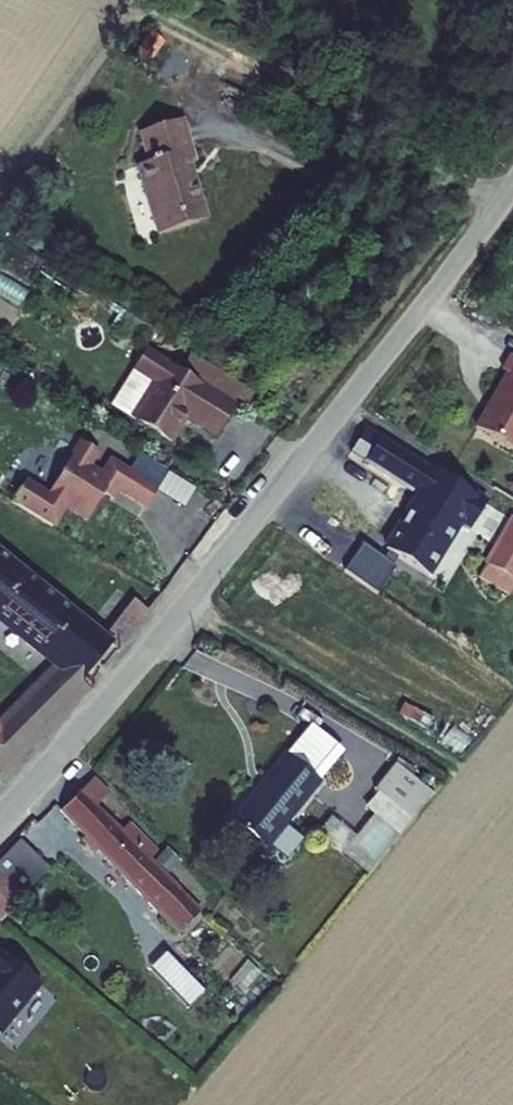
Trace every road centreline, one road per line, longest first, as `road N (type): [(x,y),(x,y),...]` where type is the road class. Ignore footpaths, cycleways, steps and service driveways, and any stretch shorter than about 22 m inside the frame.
road 1 (residential): [(0,817),(109,696),(512,186)]

